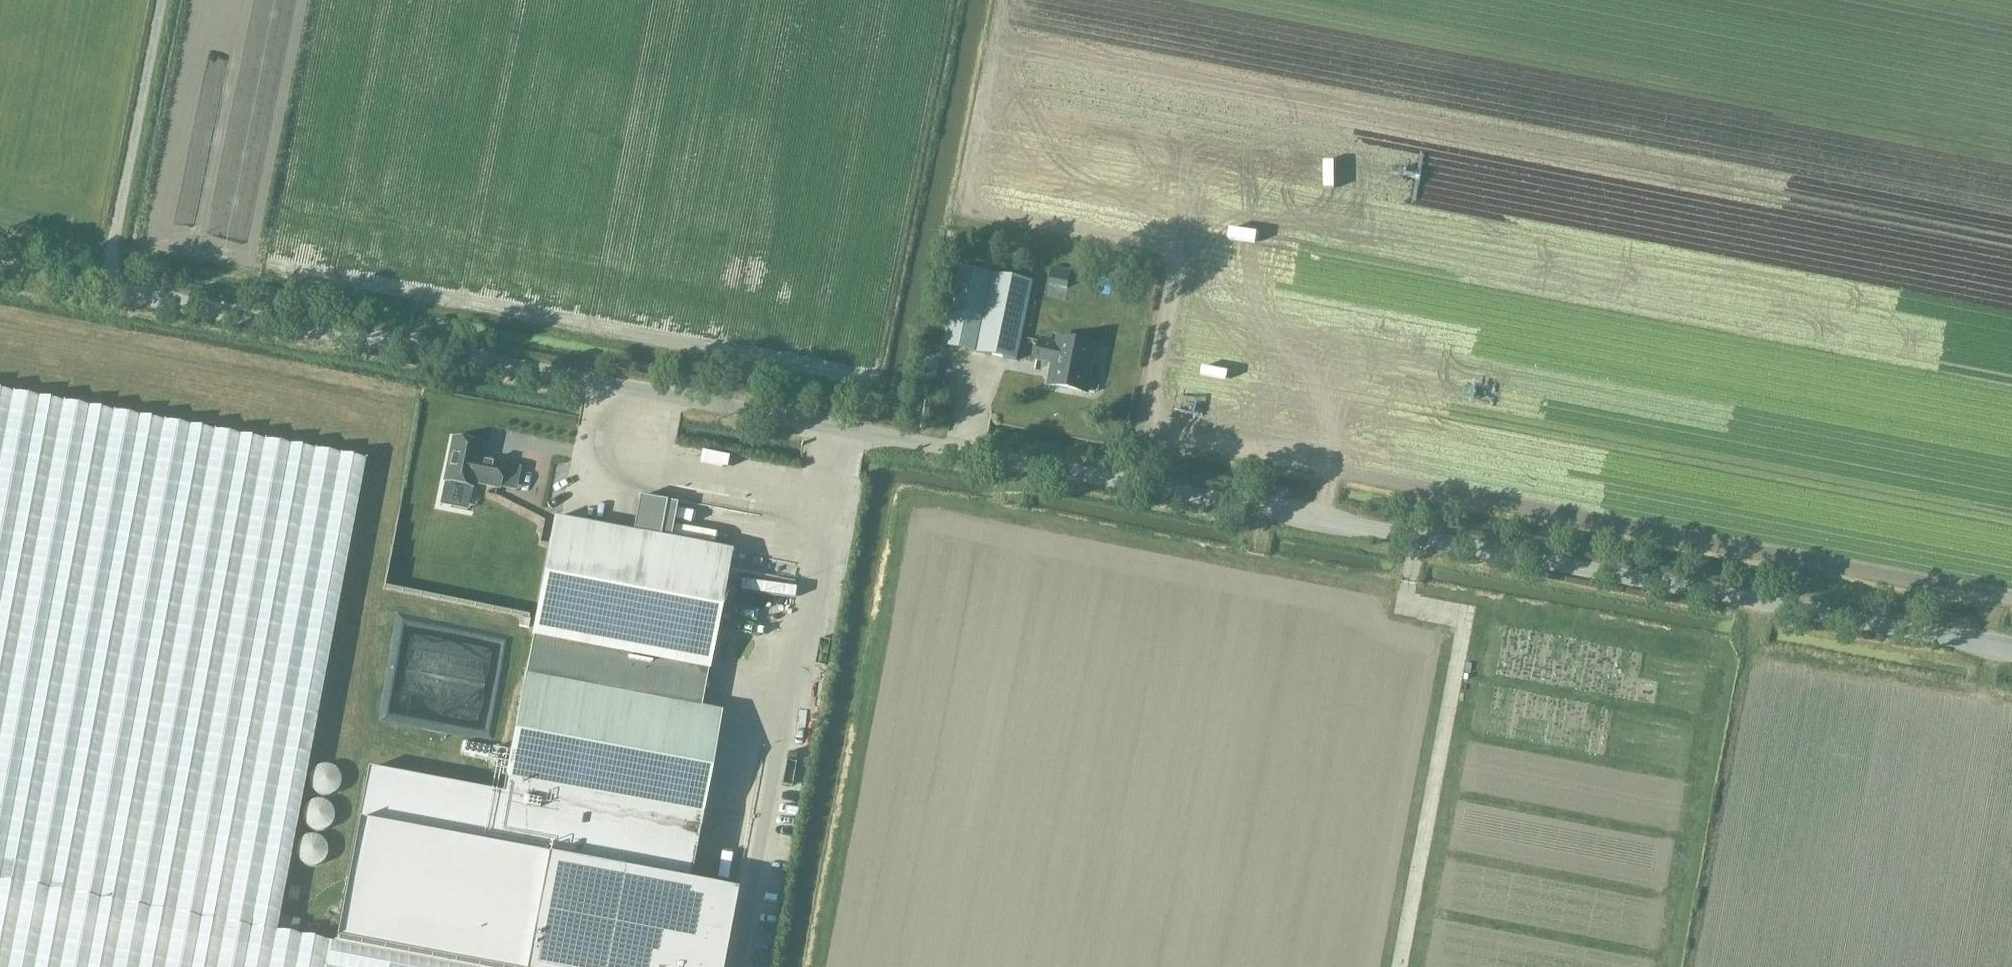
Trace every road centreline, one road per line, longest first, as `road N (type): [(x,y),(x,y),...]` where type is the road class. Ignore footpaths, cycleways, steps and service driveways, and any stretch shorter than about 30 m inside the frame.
road 1 (unclassified): [(2011,650),(0,271)]

